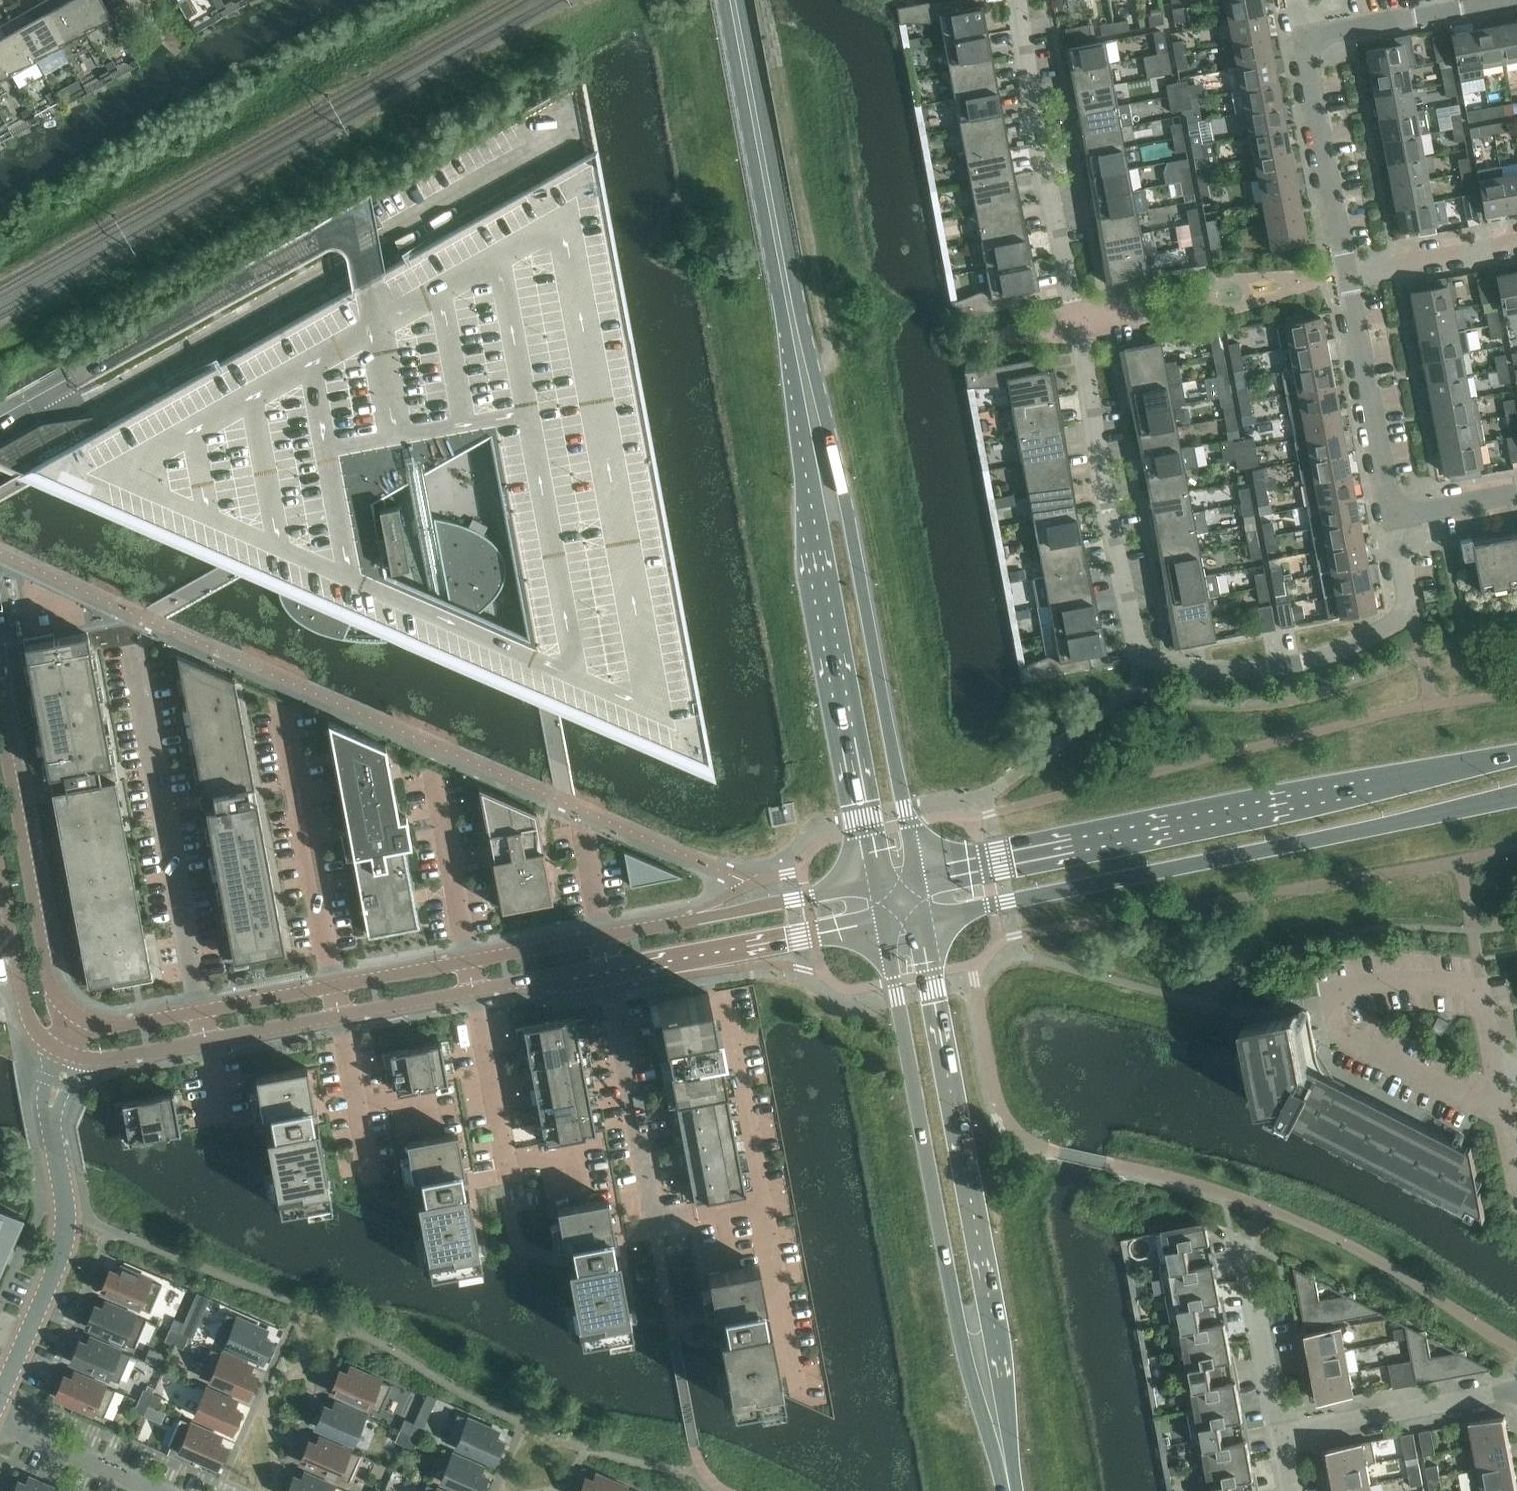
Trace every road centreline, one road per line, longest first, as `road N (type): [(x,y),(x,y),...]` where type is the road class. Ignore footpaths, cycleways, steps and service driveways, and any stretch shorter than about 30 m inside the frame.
road 1 (residential): [(1391,517),(1411,612),(1287,667),(1195,666),(1138,650),(1017,0)]
road 2 (secondary): [(1516,755),(915,878)]
road 3 (secondary): [(921,917),(1516,796)]
road 4 (primary): [(915,878),(832,412),(800,345)]
road 5 (primary): [(800,345),(800,434),(876,886)]
road 6 (residential): [(3,419),(363,228),(380,313)]
road 7 (primary): [(883,924),(956,1317),(995,1396)]
road 8 (primary): [(995,1396),(992,1313),(921,917)]
road 9 (track): [(818,382),(833,362),(765,0)]
road 10 (residential): [(1502,1108),(1335,1029),(1331,1004),(1481,986)]
road 11 (primary): [(800,345),(733,0)]
road 12 (residential): [(83,1020),(51,980),(0,717)]
road 13 (unclassified): [(24,1337),(66,1237),(49,1111),(68,1056)]
road 14 (unclassified): [(608,970),(883,924)]
road 15 (unclassified): [(876,886),(603,941)]
road 16 (residential): [(1343,271),(1391,517)]
road 17 (residential): [(1516,1390),(1279,1430)]
road 18 (residential): [(1303,43),(1343,271)]
road 19 (residential): [(1303,43),(1516,1)]
road 20 (residential): [(0,878),(28,1015),(46,1043),(68,1056)]
road 21 (residential): [(1279,1430),(1245,1247)]
road 22 (residential): [(166,1490),(0,1419)]
road 23 (residential): [(1343,271),(1516,239)]
road 24 (unclassified): [(68,1056),(113,1057),(206,1040)]
road 25 (unclassified): [(206,1040),(341,1019)]
road 26 (unclassified): [(336,988),(202,1013)]
road 27 (unclassified): [(603,941),(469,964)]
road 28 (unclassified): [(474,992),(608,970)]
road 29 (unclassified): [(341,1019),(474,992)]
road 30 (unclassified): [(469,964),(336,988)]
road 31 (residential): [(1391,517),(1516,491)]
road 32 (unclassified): [(202,1013),(127,1026),(83,1020)]

